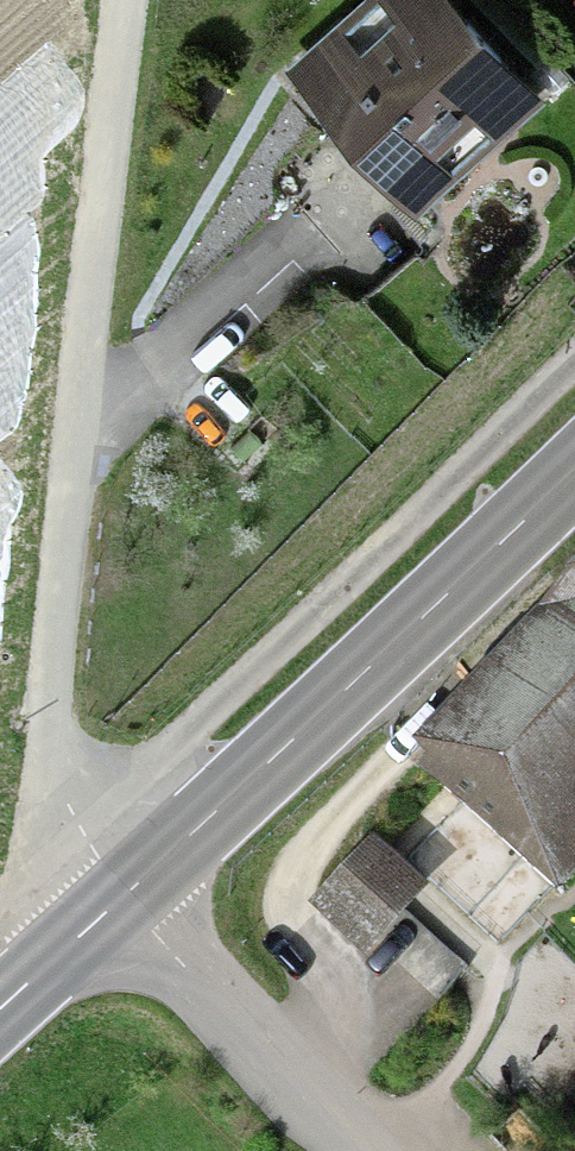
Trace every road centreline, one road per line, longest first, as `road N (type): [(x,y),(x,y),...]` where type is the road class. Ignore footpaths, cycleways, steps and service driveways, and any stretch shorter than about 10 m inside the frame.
road 1 (residential): [(145,872),(89,812),(64,547),(133,0)]
road 2 (track): [(0,895),(574,322)]
road 3 (secondary): [(145,872),(574,469)]
road 4 (residential): [(299,1094),(145,872)]
road 5 (secondary): [(0,1005),(145,872)]

